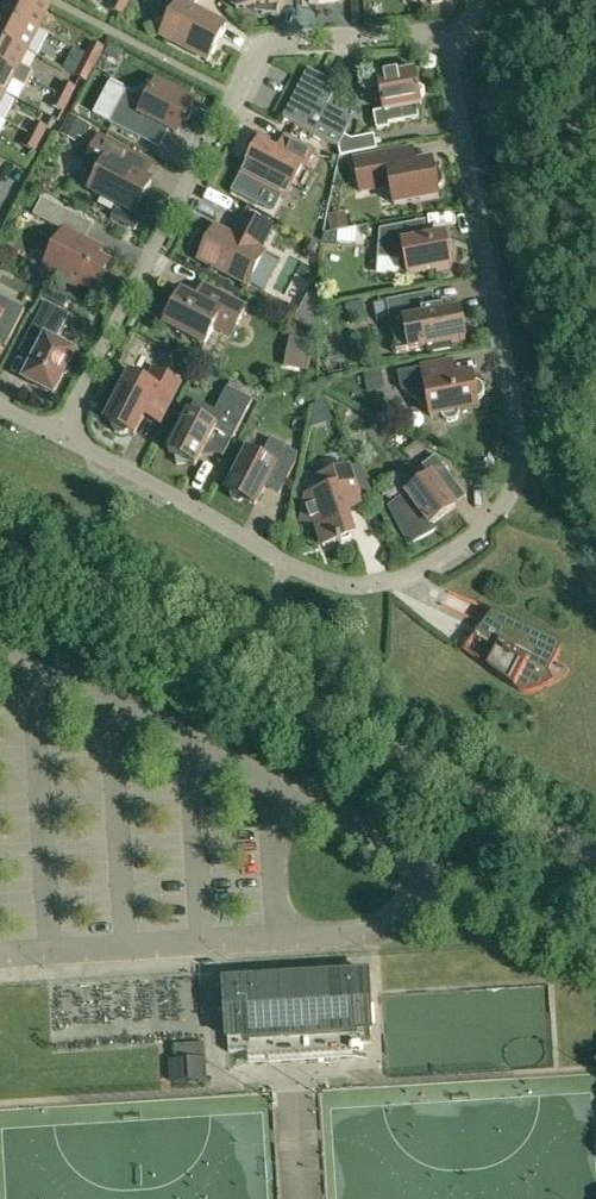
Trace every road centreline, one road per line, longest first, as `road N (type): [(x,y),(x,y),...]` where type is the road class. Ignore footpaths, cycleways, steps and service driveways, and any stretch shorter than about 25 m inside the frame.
road 1 (residential): [(446,32),(517,429),(519,465),(497,512),(461,543),(408,571),(380,582),(331,581),(61,436)]
road 2 (residential): [(61,436),(261,41),(446,32)]
road 3 (unclassified): [(276,783),(0,642)]
road 4 (unclassified): [(0,955),(281,938)]
road 5 (unclassified): [(595,949),(424,863)]
road 6 (unclassified): [(281,938),(373,930),(398,911),(424,863)]
road 7 (unclassified): [(424,863),(276,783)]
road 8 (unclassified): [(276,783),(281,938)]

